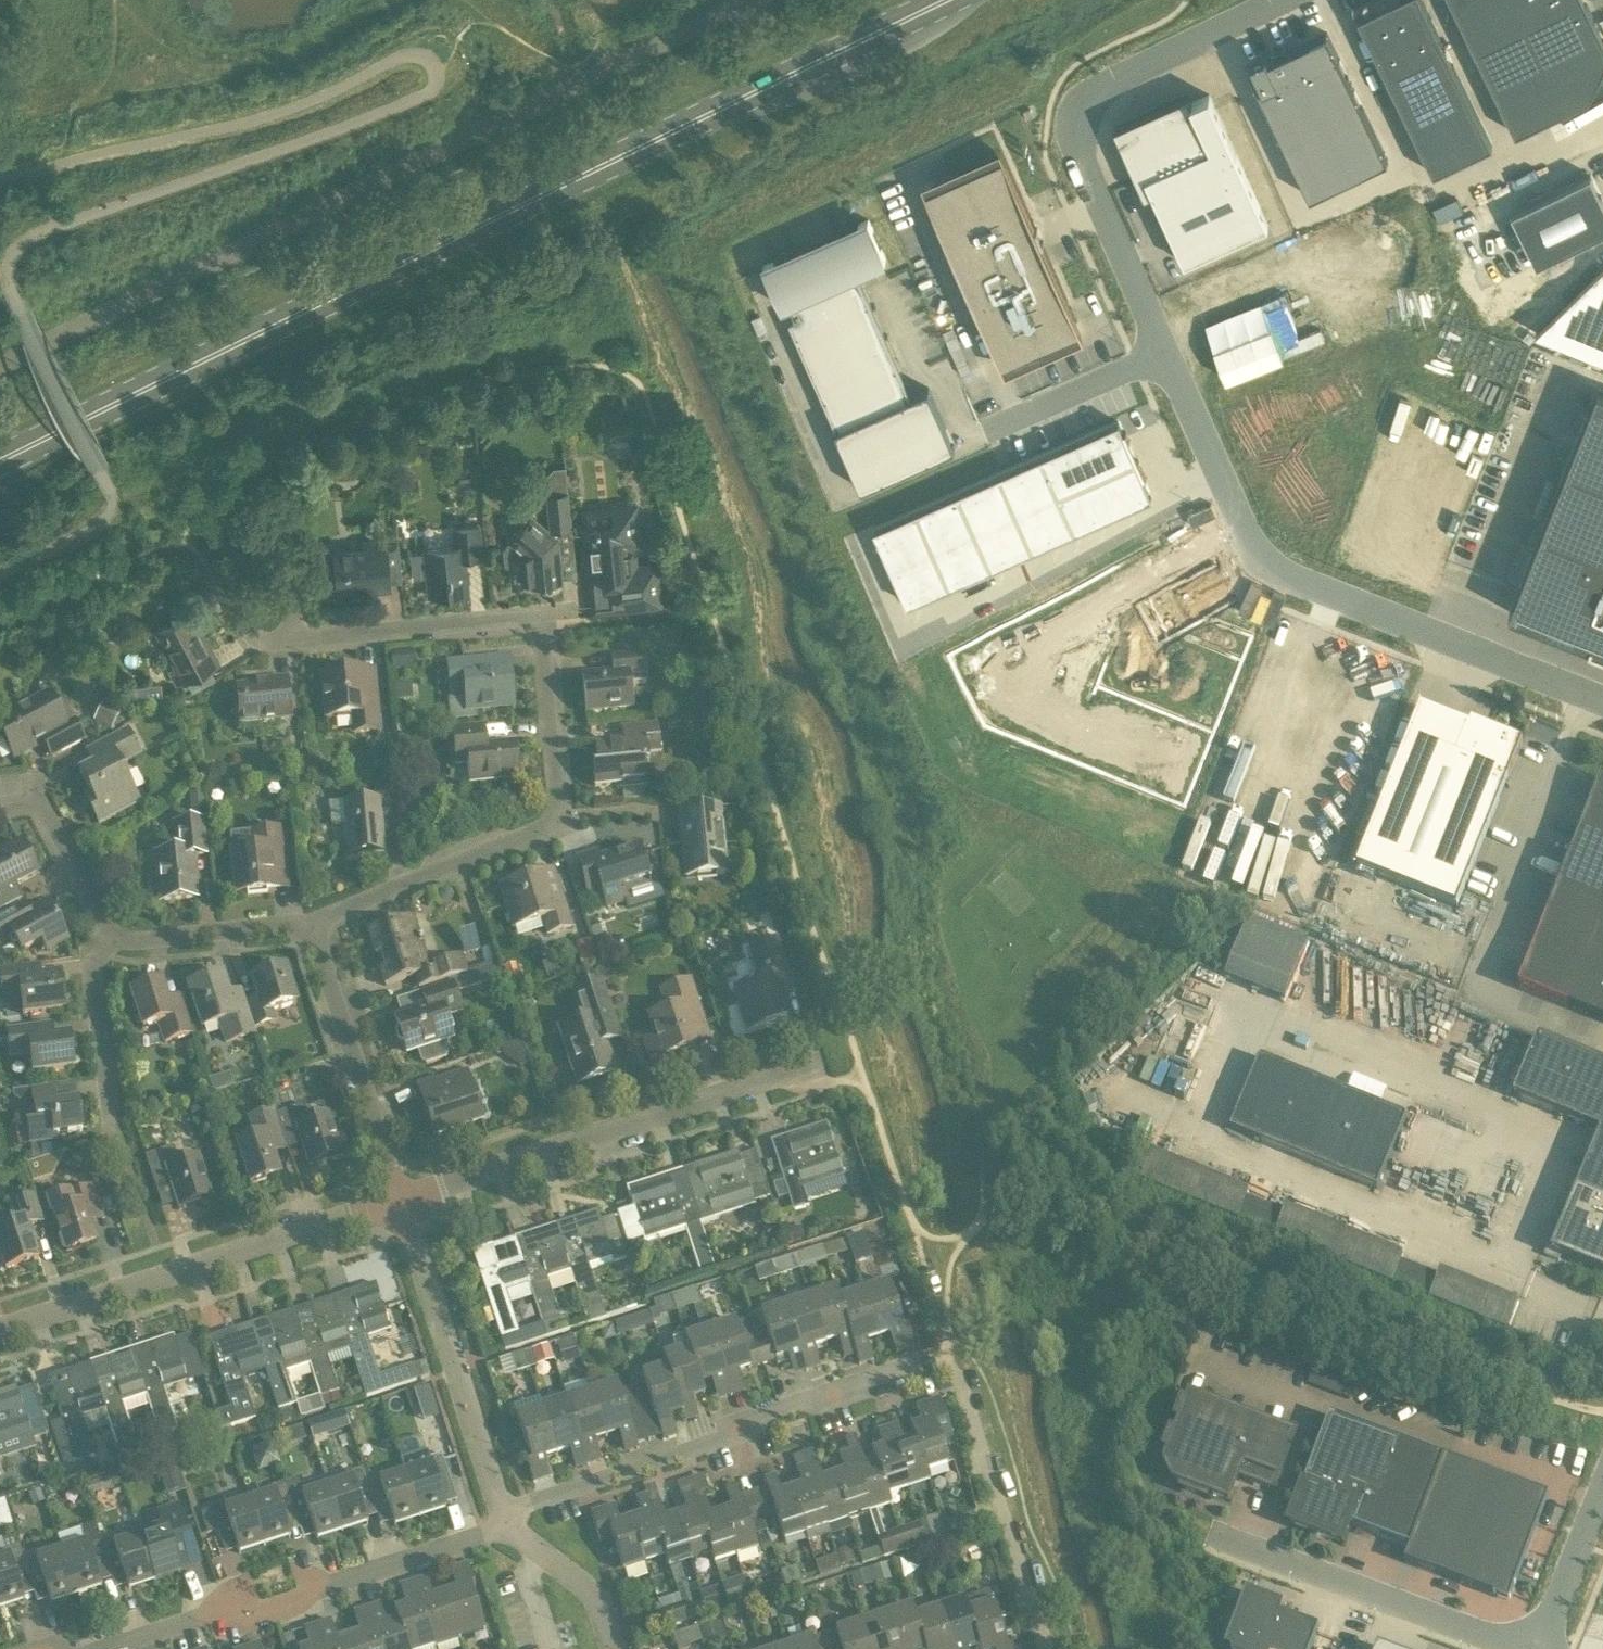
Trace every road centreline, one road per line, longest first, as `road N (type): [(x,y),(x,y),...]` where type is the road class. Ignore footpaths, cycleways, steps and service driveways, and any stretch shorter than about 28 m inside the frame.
road 1 (primary): [(0,460),(946,0)]
road 2 (unclassified): [(0,367),(742,0)]
road 3 (unclassified): [(1166,353),(1264,562),(1602,700)]
road 4 (unclassified): [(1280,0),(1110,83),(1078,112),(1082,161),(1166,353)]
road 5 (residential): [(314,918),(563,819),(542,618)]
road 6 (residential): [(506,1517),(756,1418),(920,1366),(946,1366)]
road 7 (residential): [(94,1648),(231,1605),(248,1614),(485,1536),(506,1517)]
road 8 (residential): [(403,1201),(821,1065)]
road 9 (residential): [(0,1331),(403,1201)]
road 10 (residential): [(542,618),(252,646),(214,580)]
road 11 (unclassified): [(1209,1532),(1523,1648)]
road 12 (residential): [(506,1517),(403,1201)]
road 13 (residential): [(403,1201),(314,918)]
road 14 (residential): [(119,1132),(91,955),(115,934)]
road 15 (residential): [(314,918),(115,934)]
road 16 (unclassified): [(1166,353),(984,431)]
road 17 (unclassified): [(1602,1490),(1539,1648)]
road 18 (residential): [(115,934),(33,800)]
road 19 (residential): [(617,1648),(603,1601),(538,1547)]

